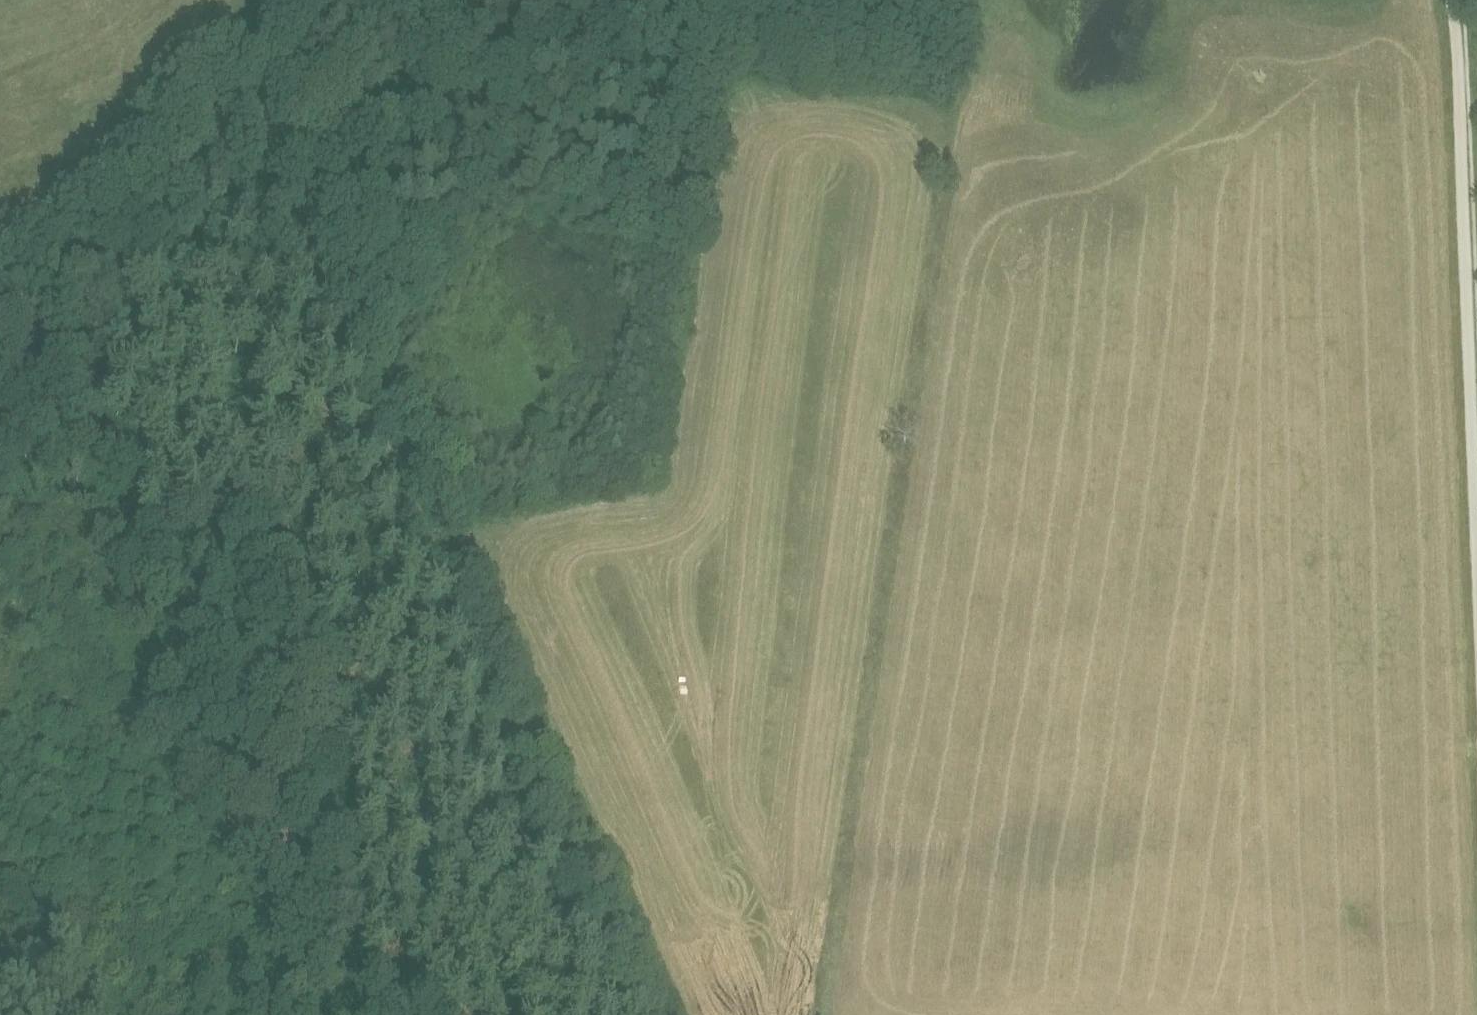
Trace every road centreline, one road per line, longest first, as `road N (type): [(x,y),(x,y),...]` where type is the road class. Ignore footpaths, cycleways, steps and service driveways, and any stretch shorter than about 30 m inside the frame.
road 1 (track): [(1476,529),(1450,0)]

